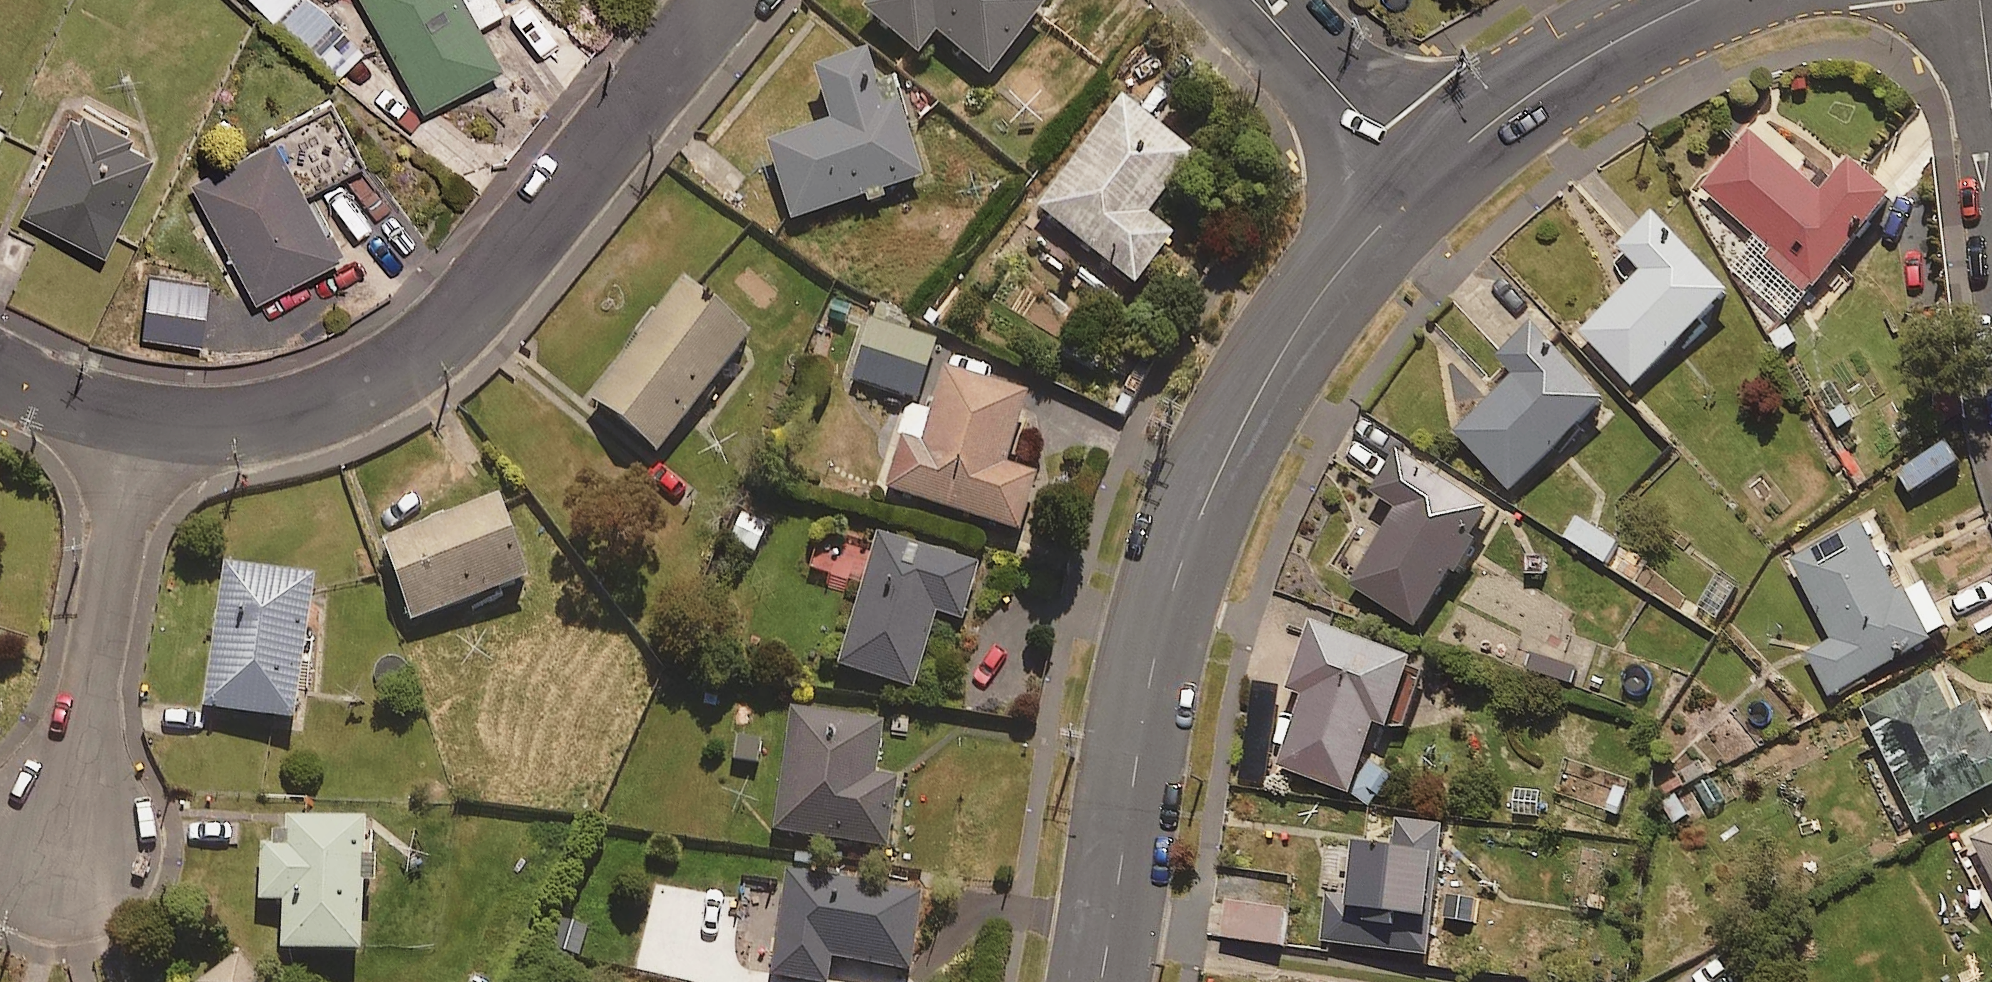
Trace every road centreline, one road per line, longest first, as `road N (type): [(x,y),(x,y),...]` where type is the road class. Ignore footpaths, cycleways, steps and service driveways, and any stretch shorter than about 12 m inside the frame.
road 1 (tertiary): [(1422,187),(1345,261),(1206,496),(1153,658),(1100,981)]
road 2 (residential): [(721,0),(483,296),(418,361),(331,409),(138,442)]
road 3 (residential): [(57,851),(138,442)]
road 4 (tertiary): [(1702,0),(1582,61),(1422,187)]
road 5 (residential): [(1258,0),(1422,187)]
road 6 (residential): [(138,442),(0,373)]

